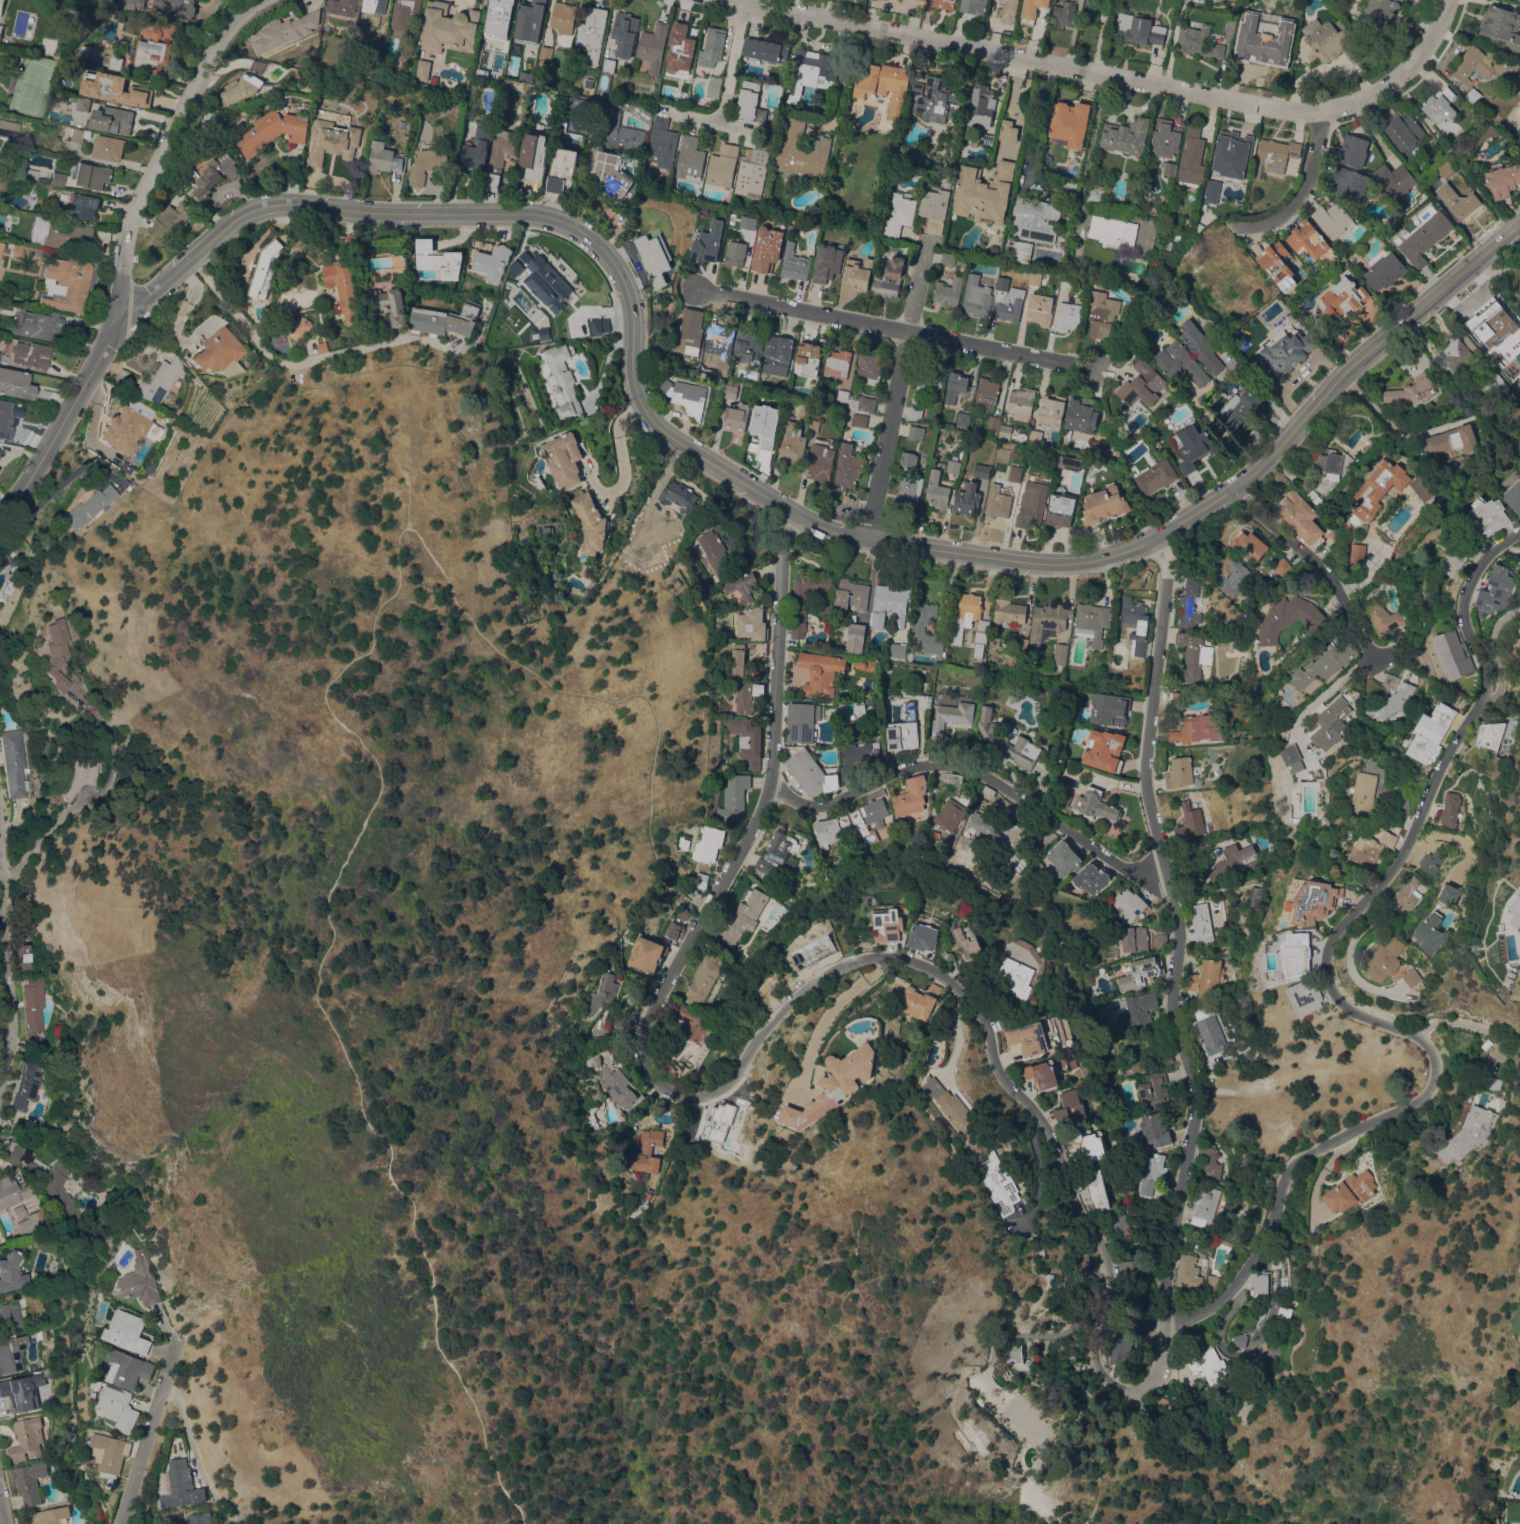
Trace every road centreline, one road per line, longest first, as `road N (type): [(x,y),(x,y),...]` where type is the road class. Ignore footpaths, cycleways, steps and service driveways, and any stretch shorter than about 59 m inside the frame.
road 1 (residential): [(1110,562),(1040,568),(863,541),(786,511),(665,434),(642,400),(626,283),(579,229),(328,209),(257,213),(116,320),(23,499),(0,518)]
road 2 (residential): [(1519,531),(1472,570),(1463,599),(1464,623),(1487,673),(1481,702),(1435,774),(1390,879),(1364,897),(1326,945),(1324,970),(1342,1003),(1424,1043),(1434,1068),(1427,1091),(1298,1158),(1244,1275),(1211,1307),(1161,1323)]
road 3 (residential): [(1161,1323),(1149,1376),(1131,1388),(1108,1381),(1095,1361),(1108,1255),(1060,1151),(1005,1083),(985,1021),(959,989),(919,965),(867,960),(825,973),(763,1030),(725,1087),(687,1097),(666,1089)]
road 4 (residential): [(1161,1323),(1185,1094),(1149,764),(1166,613)]
road 5 (residential): [(1319,116),(697,0)]
road 6 (residential): [(1166,875),(1036,801),(905,756),(756,801)]
road 7 (residential): [(1092,370),(696,292)]
road 8 (residential): [(1519,229),(1232,490)]
road 9 (residential): [(116,320),(130,217),(153,159),(218,37),(254,0)]
road 10 (residential): [(666,1089),(642,1066),(645,1020),(756,801)]
road 11 (residential): [(756,801),(779,728),(786,511)]
road 12 (residential): [(863,541),(924,277)]
road 13 (residential): [(1370,651),(1351,609),(1232,490)]
road 14 (residential): [(0,1081),(11,1047),(0,885)]
road 15 (residential): [(123,1523),(177,1339)]
road 16 (residential): [(1319,116),(1381,89),(1431,51),(1450,0)]
road 17 (residential): [(1244,233),(1292,211),(1319,116)]
road 18 (residential): [(722,129),(748,11)]

